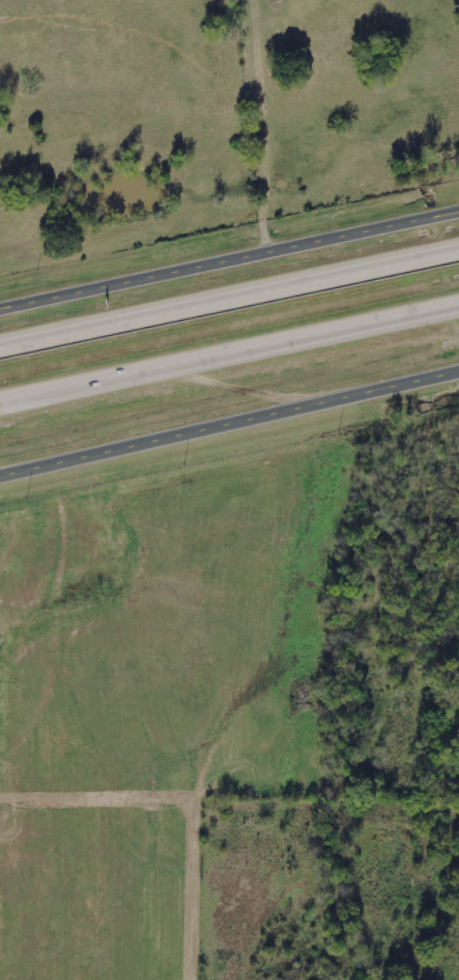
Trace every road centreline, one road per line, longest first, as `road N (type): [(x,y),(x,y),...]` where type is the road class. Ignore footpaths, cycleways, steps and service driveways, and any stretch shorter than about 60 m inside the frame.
road 1 (tertiary): [(0,473),(458,369)]
road 2 (motorway): [(0,401),(458,301)]
road 3 (motorway): [(458,243),(0,341)]
road 4 (tertiary): [(458,206),(0,300)]

